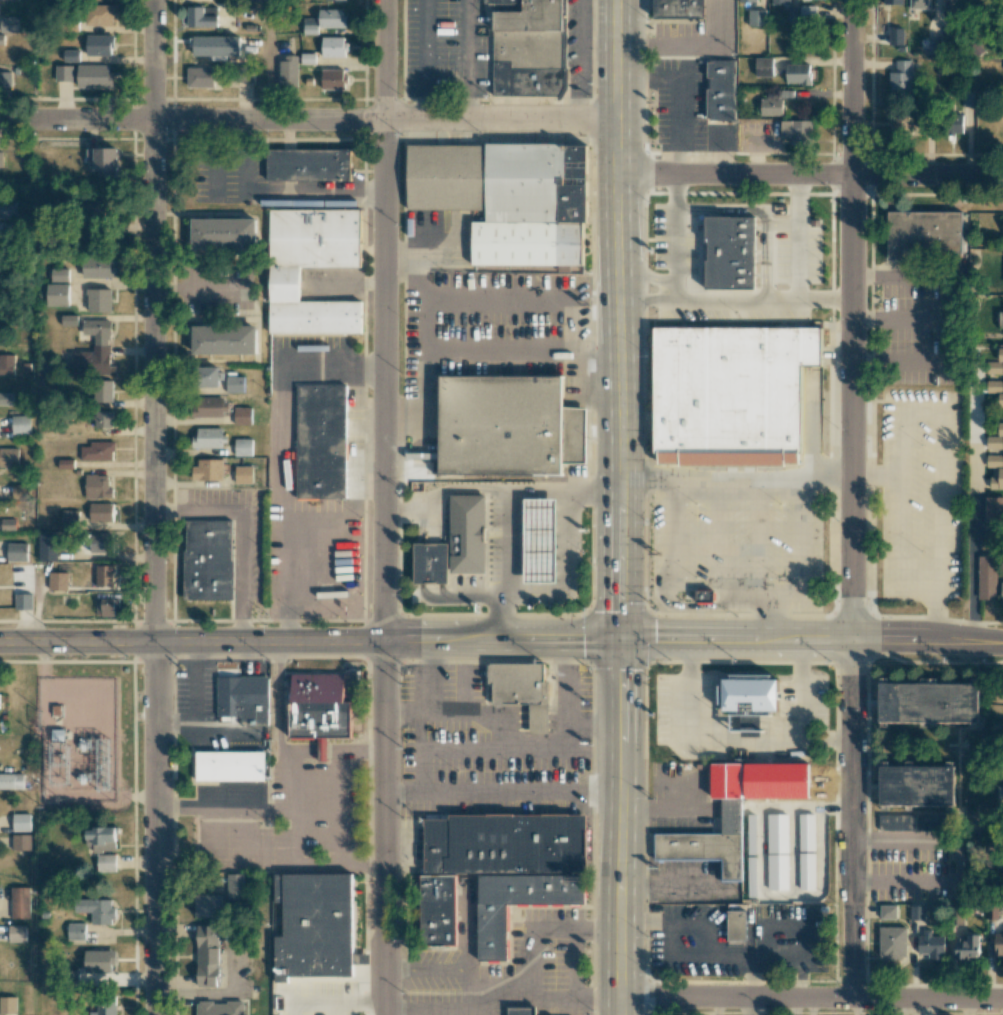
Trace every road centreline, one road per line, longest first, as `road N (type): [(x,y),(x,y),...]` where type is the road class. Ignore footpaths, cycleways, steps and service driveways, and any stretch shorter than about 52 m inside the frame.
road 1 (residential): [(155,0),(158,1014)]
road 2 (primary): [(621,1014),(620,0)]
road 3 (residential): [(385,0),(385,1014)]
road 4 (residential): [(849,1000),(850,0)]
road 5 (residential): [(619,123),(0,121)]
road 6 (tertiary): [(962,645),(382,645)]
road 7 (residential): [(1002,176),(620,177)]
road 8 (tertiary): [(382,645),(0,645)]
road 9 (residential): [(1002,1002),(621,997)]

